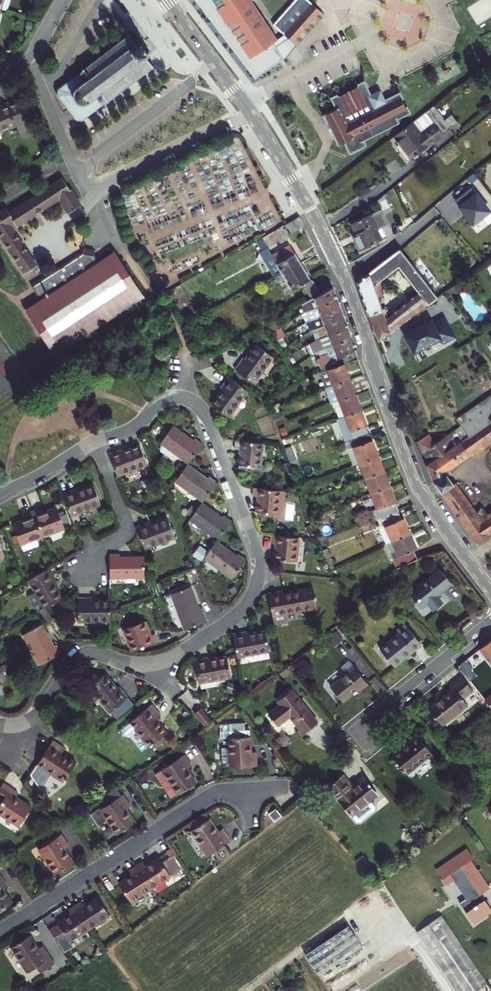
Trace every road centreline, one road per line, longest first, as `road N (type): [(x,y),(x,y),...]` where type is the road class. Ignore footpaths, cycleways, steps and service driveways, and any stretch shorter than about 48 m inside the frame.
road 1 (residential): [(0,725),(31,720),(81,654),(135,663),(174,655),(231,619),(257,585),(255,544),(197,403),(167,397),(130,428),(93,441)]
road 2 (tertiary): [(250,112),(343,279),(418,488),(490,591)]
road 3 (residential): [(0,932),(212,794),(283,787)]
road 4 (residential): [(29,56),(89,188),(250,112)]
road 5 (residential): [(368,745),(355,728),(490,622)]
road 6 (residential): [(87,568),(126,526),(93,441)]
road 7 (tertiary): [(166,0),(250,112)]

